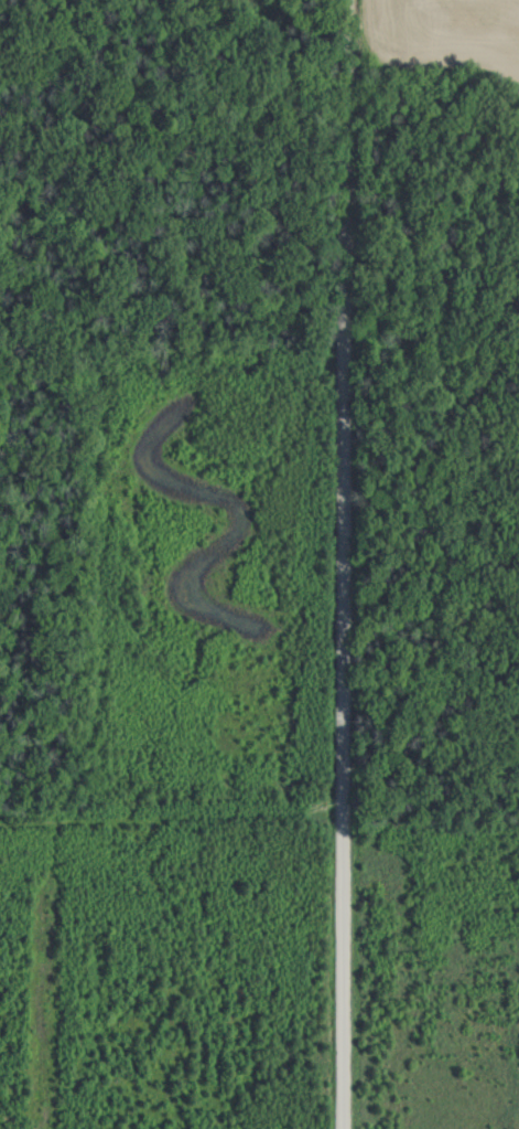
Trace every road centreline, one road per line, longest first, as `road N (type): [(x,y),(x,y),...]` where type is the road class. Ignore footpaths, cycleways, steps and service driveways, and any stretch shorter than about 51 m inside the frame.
road 1 (residential): [(338,1128),(344,487),(336,0)]

